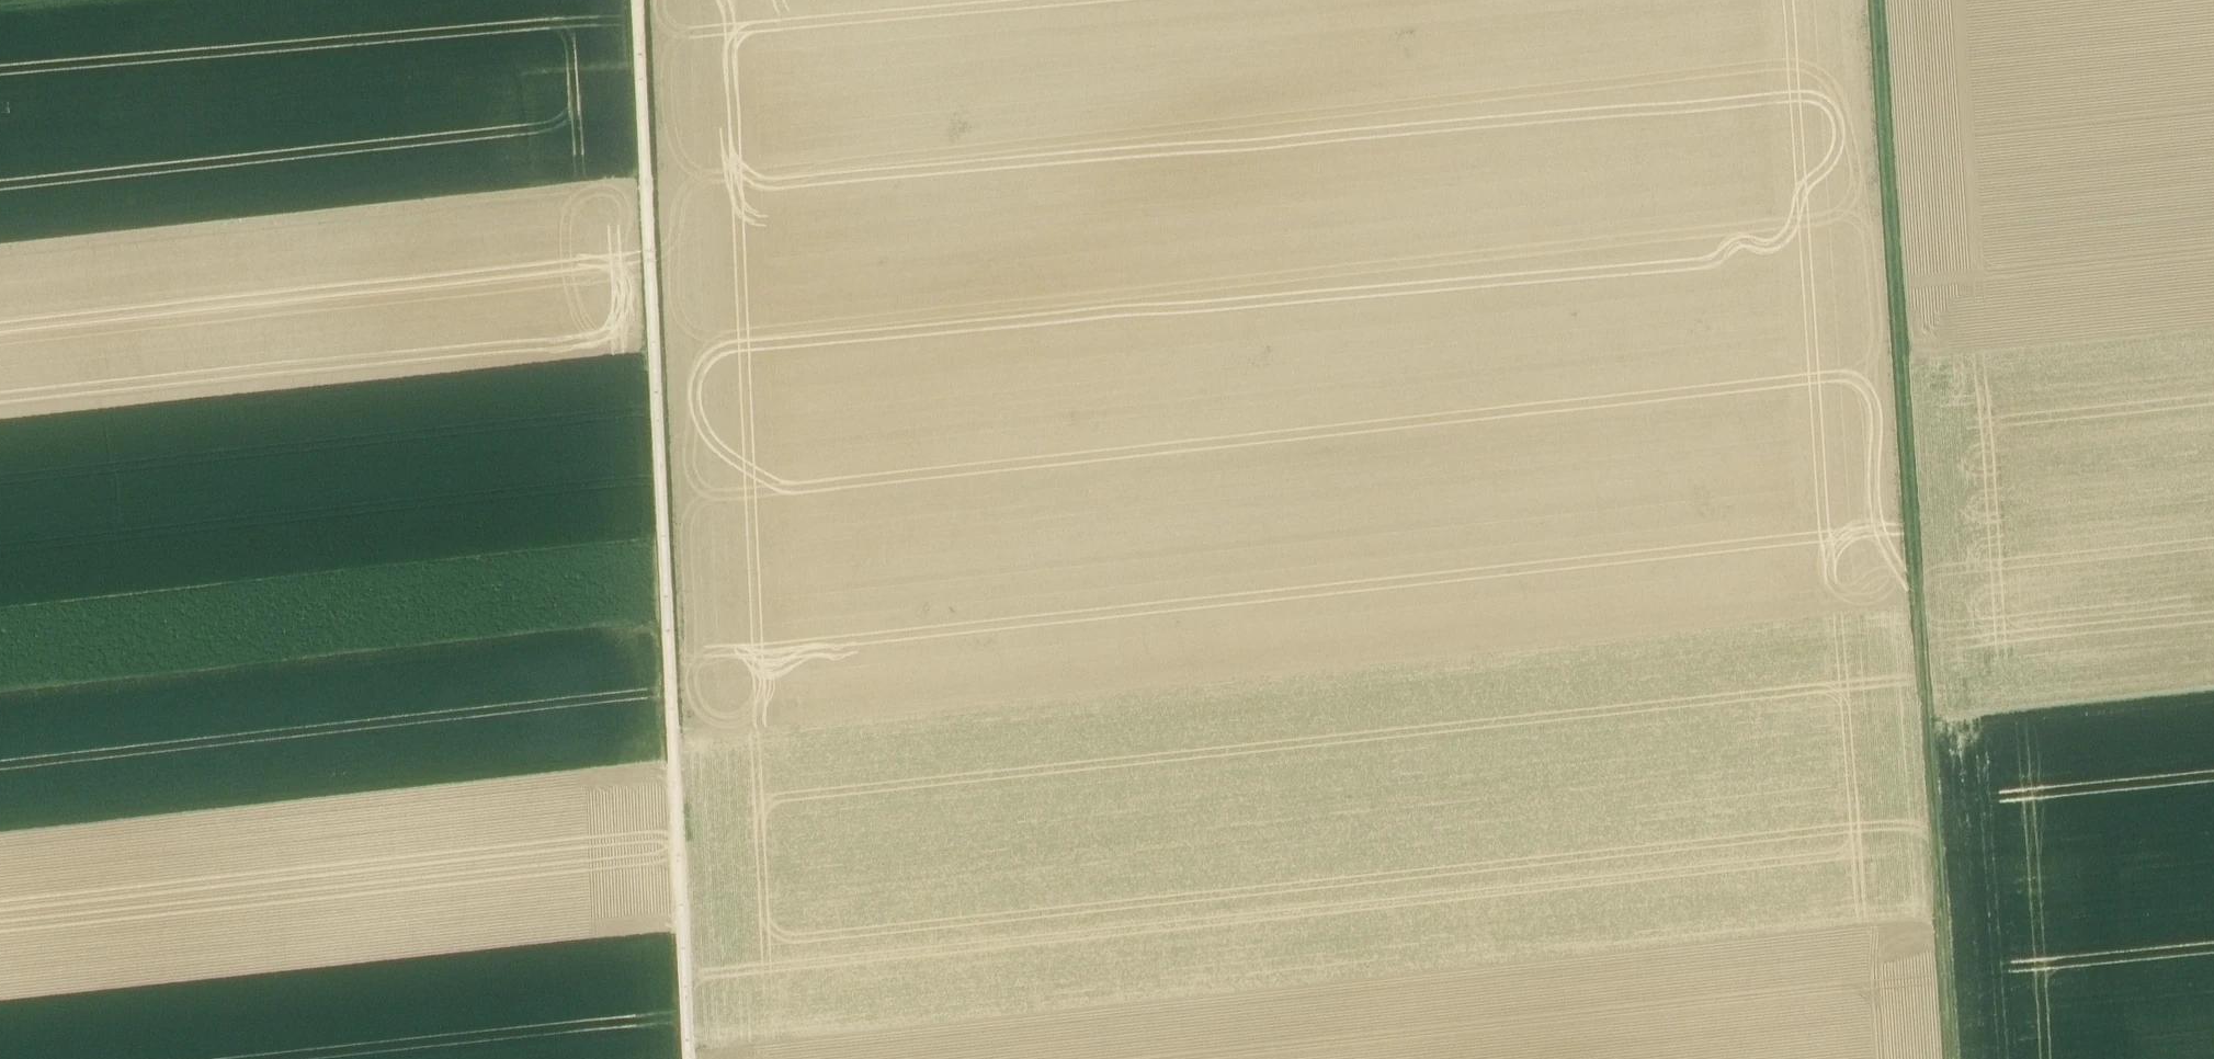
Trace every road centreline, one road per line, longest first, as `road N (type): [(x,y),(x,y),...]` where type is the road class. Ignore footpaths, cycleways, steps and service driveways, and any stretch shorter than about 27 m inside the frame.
road 1 (track): [(1949,1058),(1877,0)]
road 2 (track): [(689,1058),(638,0)]

